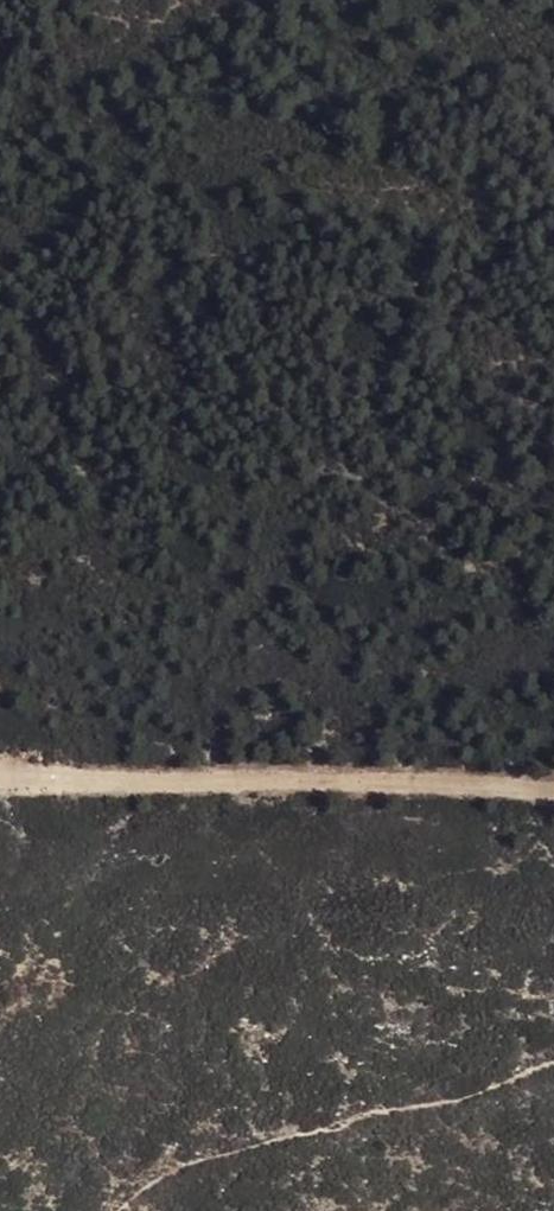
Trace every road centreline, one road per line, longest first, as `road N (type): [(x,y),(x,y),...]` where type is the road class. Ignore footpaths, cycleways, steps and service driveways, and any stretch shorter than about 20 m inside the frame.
road 1 (track): [(553,797),(486,789),(0,785)]

